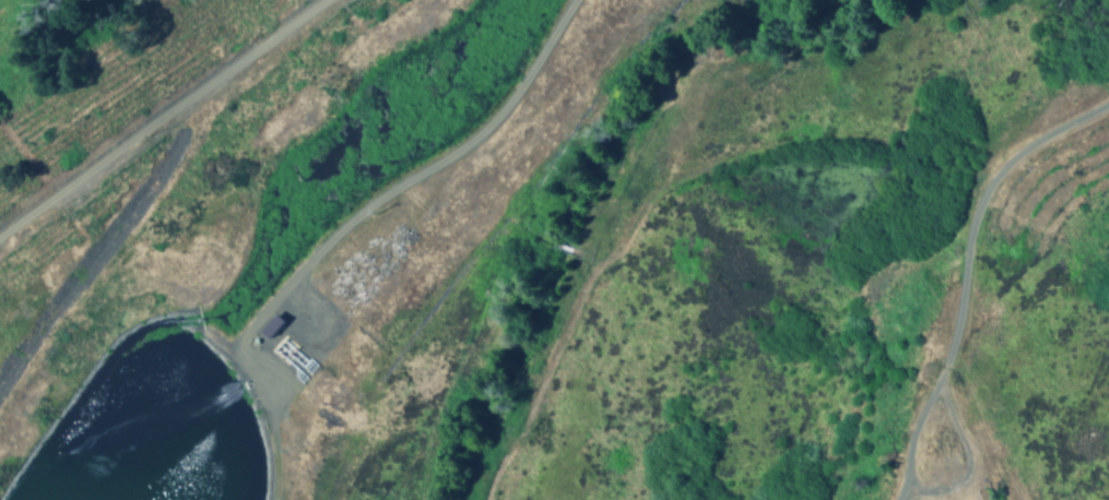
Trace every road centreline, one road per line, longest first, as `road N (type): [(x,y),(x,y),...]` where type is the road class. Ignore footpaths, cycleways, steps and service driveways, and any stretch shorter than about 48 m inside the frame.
road 1 (residential): [(332,0),(0,238)]
road 2 (residential): [(1108,99),(1019,152),(979,201),(940,389)]
road 3 (residential): [(940,389),(909,453),(909,476),(935,493),(956,490),(968,467),(940,389)]

